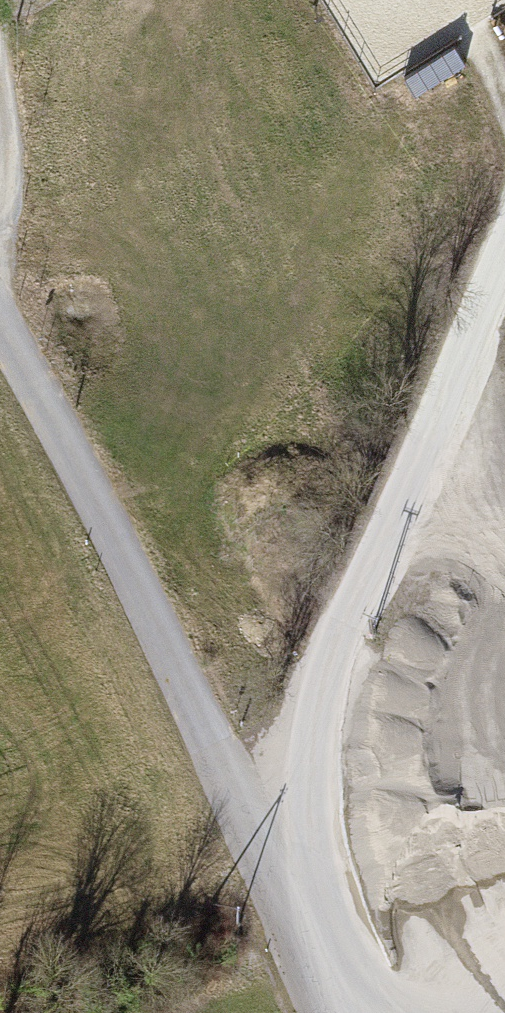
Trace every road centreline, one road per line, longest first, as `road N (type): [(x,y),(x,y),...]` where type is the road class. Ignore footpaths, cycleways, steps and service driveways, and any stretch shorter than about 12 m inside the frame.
road 1 (unclassified): [(0,323),(86,480),(268,854),(331,1012)]
road 2 (track): [(268,854),(323,690),(504,243)]

